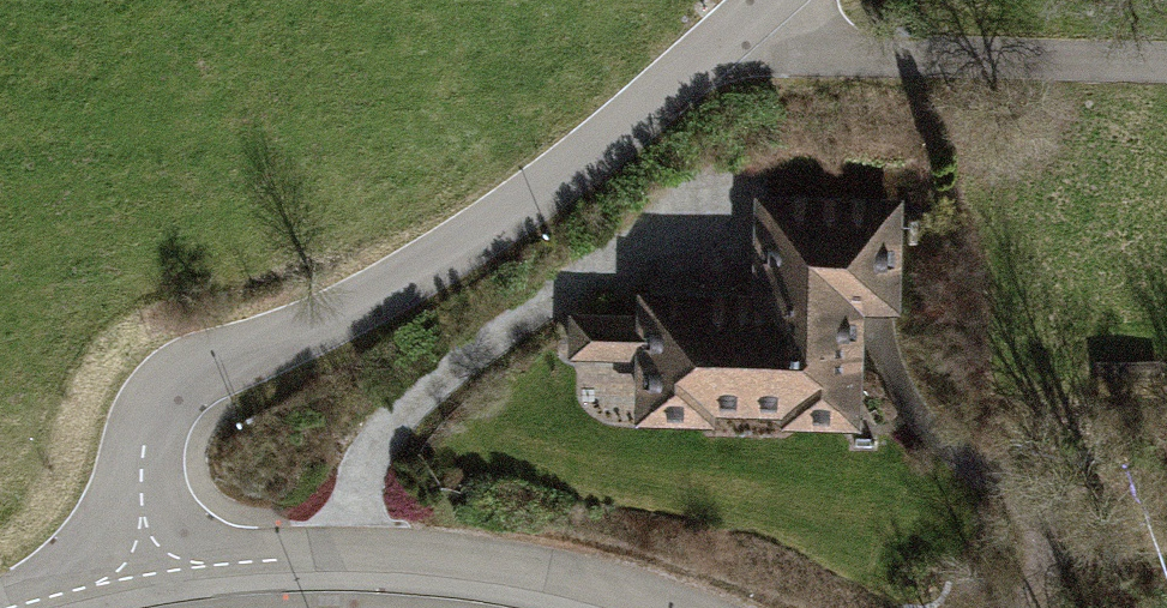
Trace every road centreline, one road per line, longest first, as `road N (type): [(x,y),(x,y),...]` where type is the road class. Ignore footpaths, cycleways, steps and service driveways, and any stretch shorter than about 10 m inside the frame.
road 1 (residential): [(115,575),(126,493),(166,398),(362,316),(757,0)]
road 2 (residential): [(115,575),(359,561),(647,607)]
road 3 (track): [(736,18),(889,62),(1166,67)]

